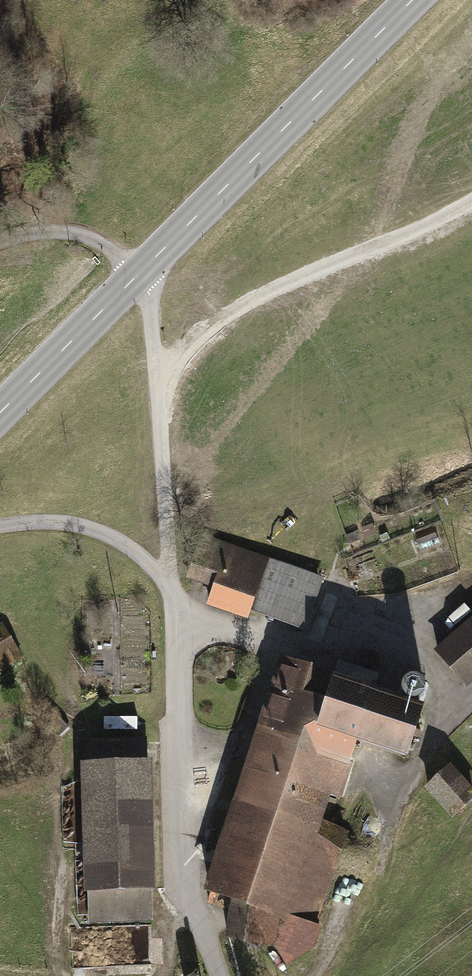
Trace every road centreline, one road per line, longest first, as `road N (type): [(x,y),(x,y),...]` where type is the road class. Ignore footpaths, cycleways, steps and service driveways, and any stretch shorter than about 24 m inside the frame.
road 1 (residential): [(219,975),(183,875),(169,582)]
road 2 (tertiary): [(136,276),(417,0)]
road 3 (track): [(153,373),(192,337),(286,285),(471,200)]
road 4 (track): [(317,975),(373,880),(418,765),(438,698),(423,670)]
road 5 (residential): [(169,582),(149,292),(136,276)]
road 6 (tertiary): [(0,411),(136,276)]
road 7 (residential): [(169,582),(133,549),(88,526),(0,525)]
road 8 (unclassified): [(0,244),(57,232),(103,243),(136,276)]

